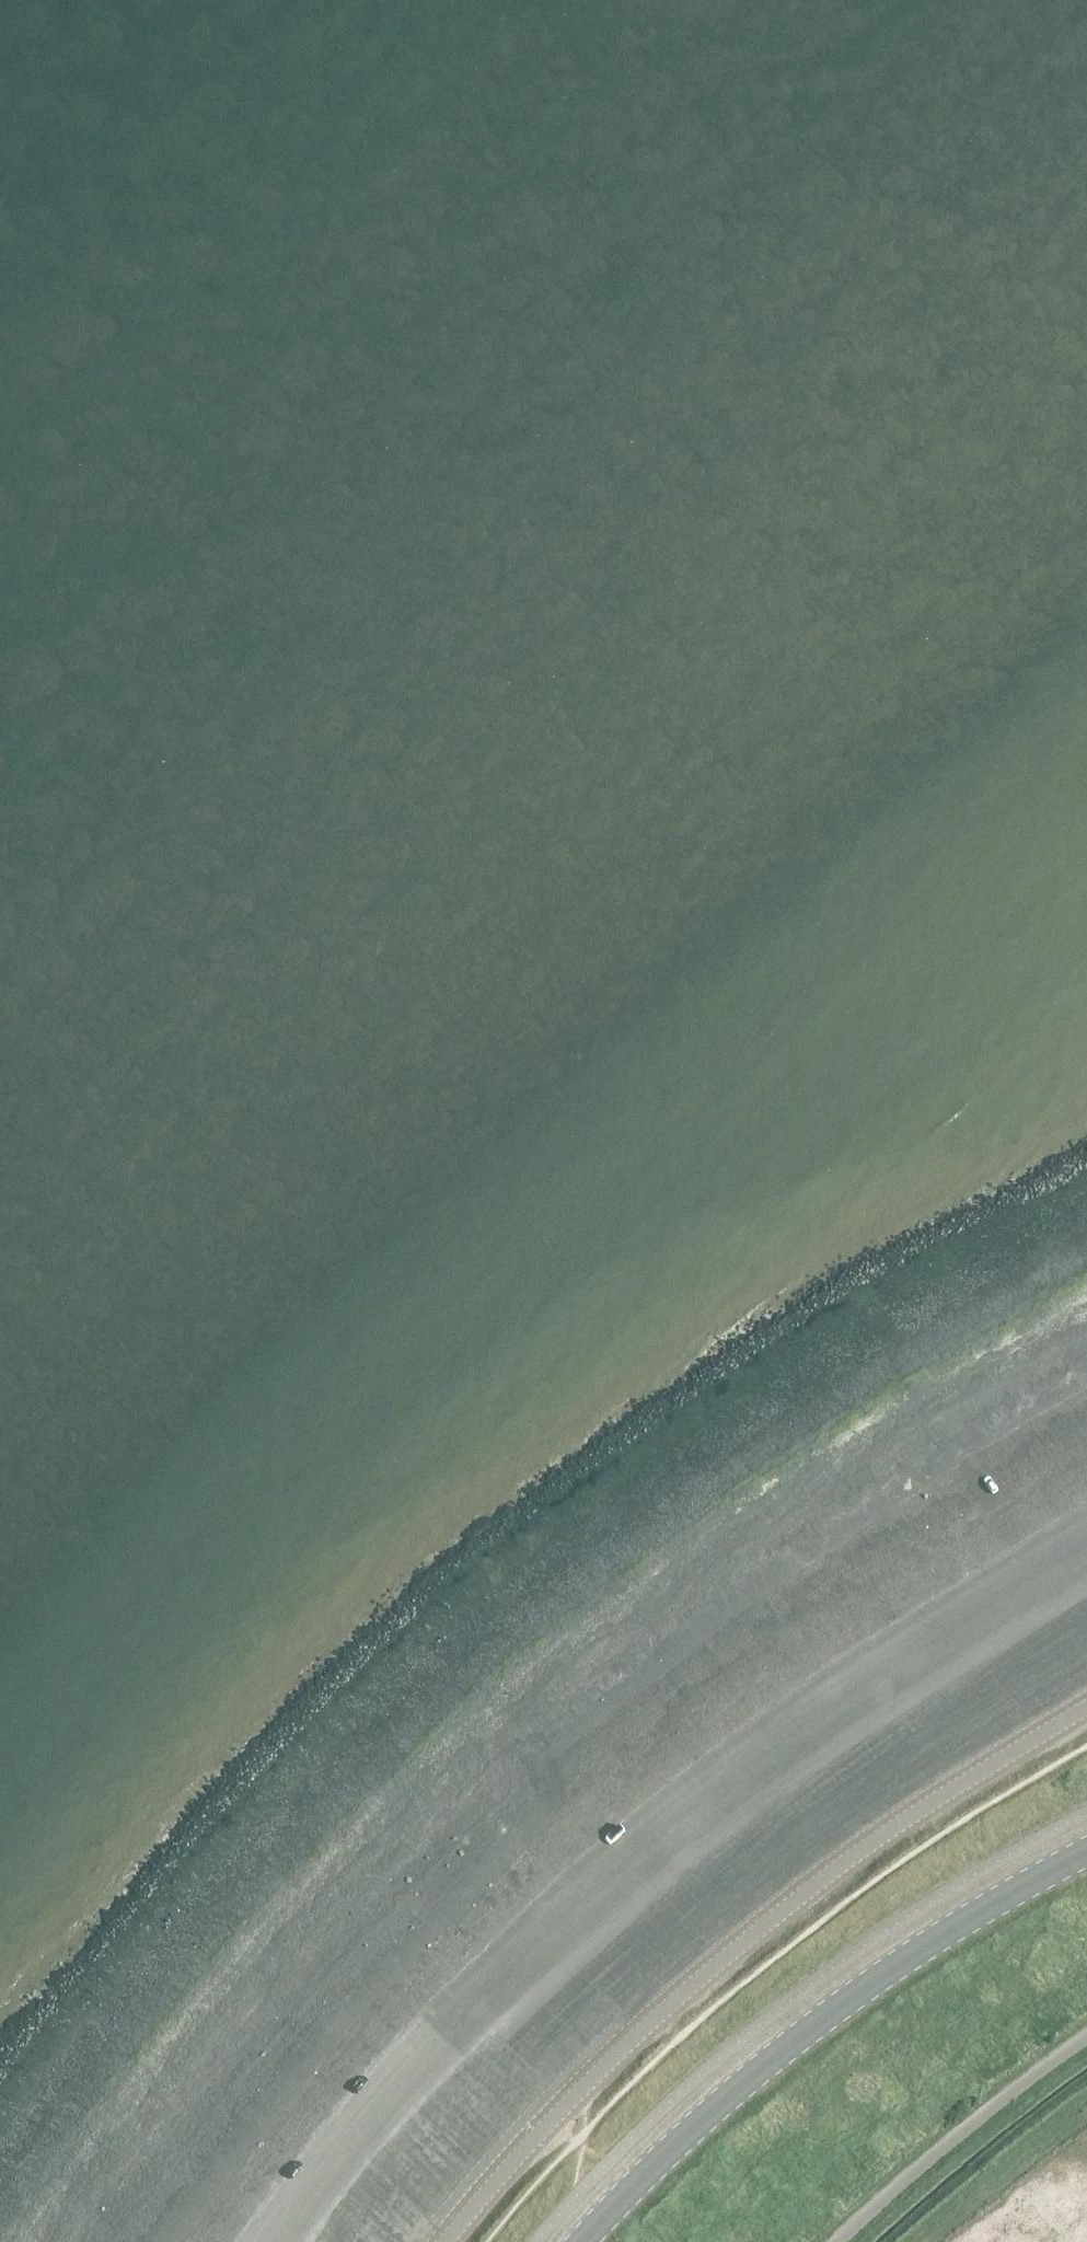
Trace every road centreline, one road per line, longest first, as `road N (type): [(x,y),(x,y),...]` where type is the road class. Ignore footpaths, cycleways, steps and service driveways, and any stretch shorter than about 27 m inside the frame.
road 1 (unclassified): [(1086,1717),(838,1876),(630,2045),(452,2241)]
road 2 (secondary): [(584,2241),(641,2179),(814,2031),(989,1912),(1086,1861)]

